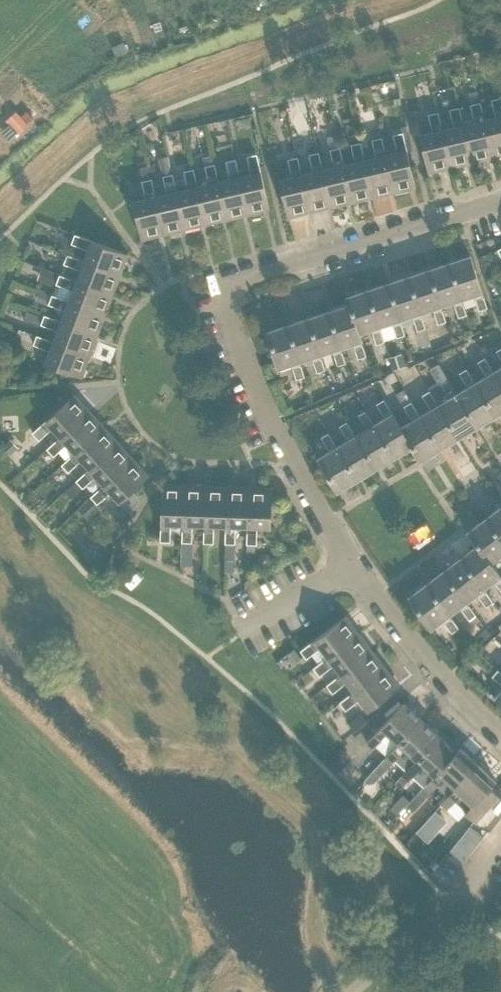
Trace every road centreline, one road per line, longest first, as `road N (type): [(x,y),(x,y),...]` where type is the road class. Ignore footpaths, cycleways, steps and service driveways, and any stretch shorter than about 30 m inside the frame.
road 1 (residential): [(347,569),(265,406),(219,283),(500,201)]
road 2 (residential): [(500,737),(347,569)]
road 3 (residential): [(500,838),(450,901),(350,991)]
road 4 (residential): [(239,627),(347,569)]

